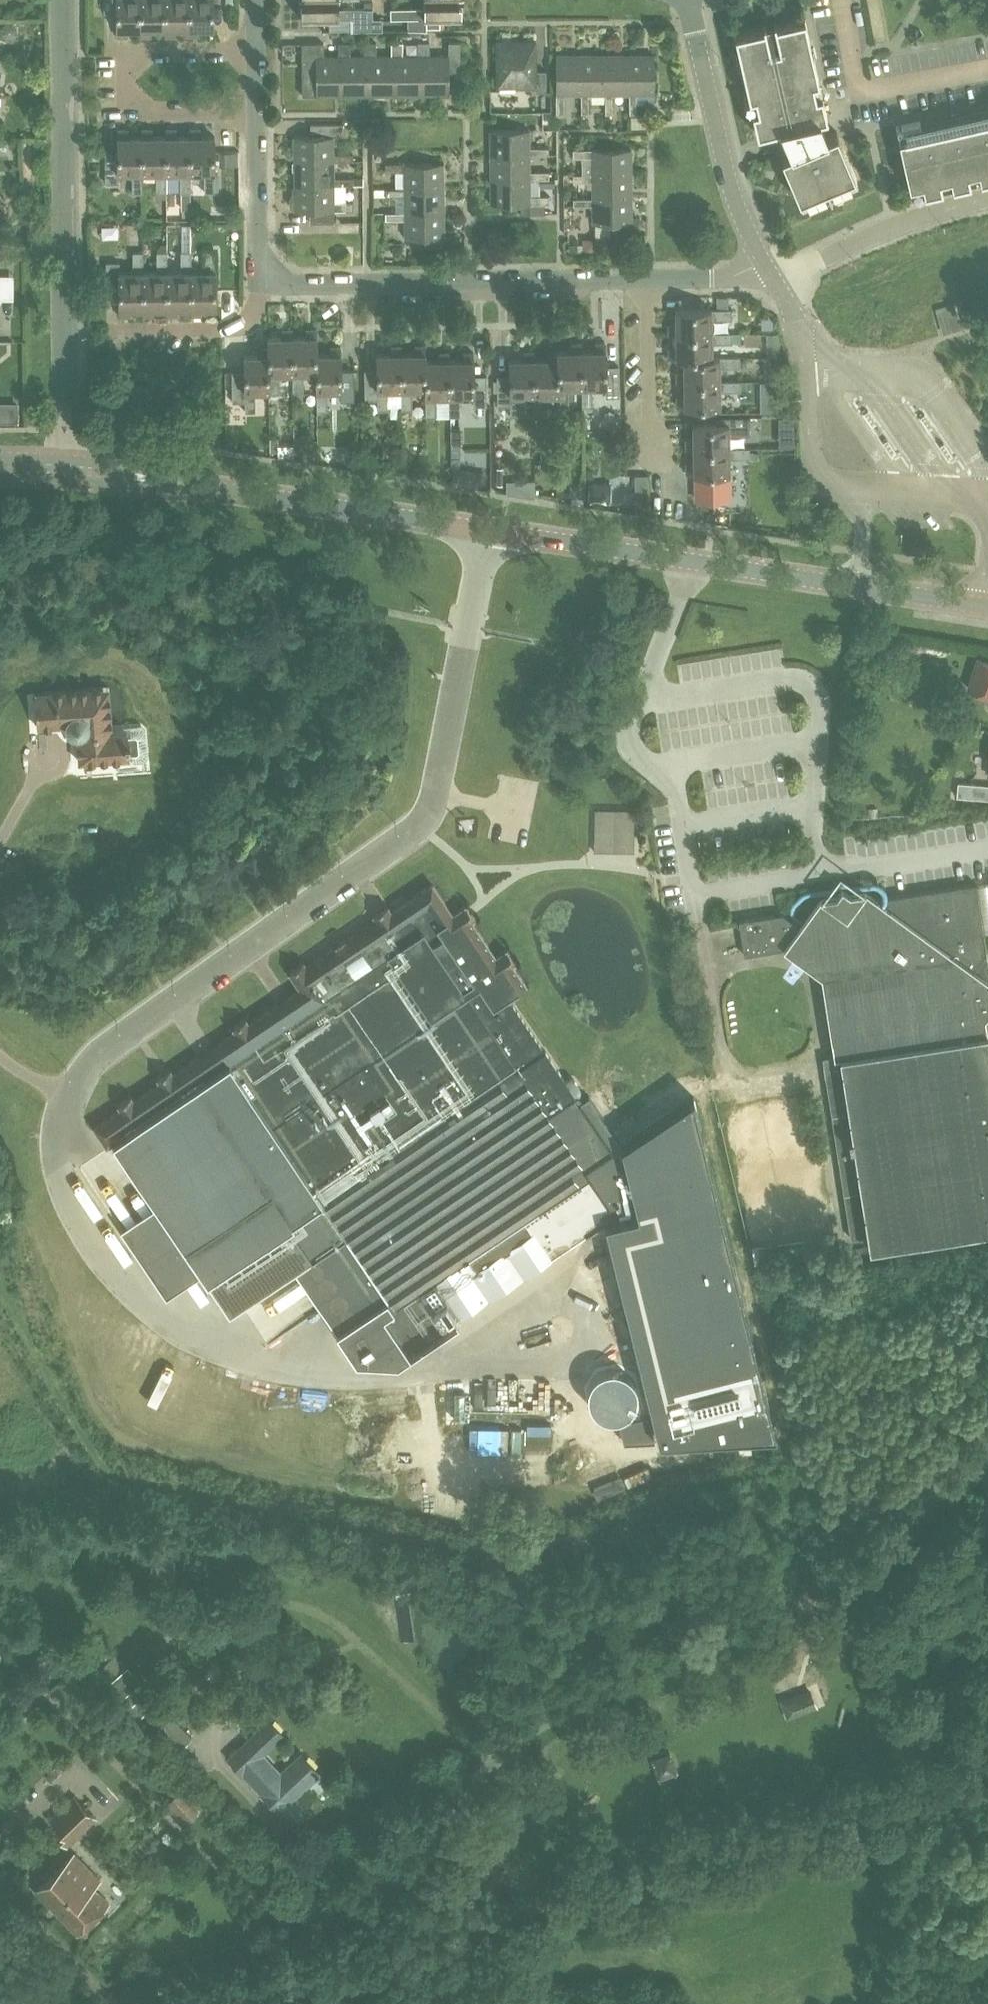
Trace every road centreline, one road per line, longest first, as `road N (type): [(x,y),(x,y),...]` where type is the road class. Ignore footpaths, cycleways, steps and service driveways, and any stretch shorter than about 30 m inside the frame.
road 1 (residential): [(133,2003),(372,1905),(421,1859),(484,1774),(540,1727),(742,1645),(821,1597),(987,1451)]
road 2 (tertiary): [(65,460),(857,583)]
road 3 (residential): [(258,111),(257,253),(287,286),(647,282)]
road 4 (residential): [(65,460),(62,0)]
road 5 (residential): [(258,111),(129,113),(129,55),(258,53)]
road 6 (residential): [(762,259),(713,120),(687,0)]
road 7 (residential): [(776,283),(897,228),(987,199)]
road 8 (residential): [(871,380),(909,380),(934,395),(972,451),(985,479),(981,492)]
road 9 (residential): [(651,461),(647,282)]
road 10 (residential): [(825,380),(811,401),(819,479),(877,487)]
road 11 (tertiary): [(857,583),(987,603)]

